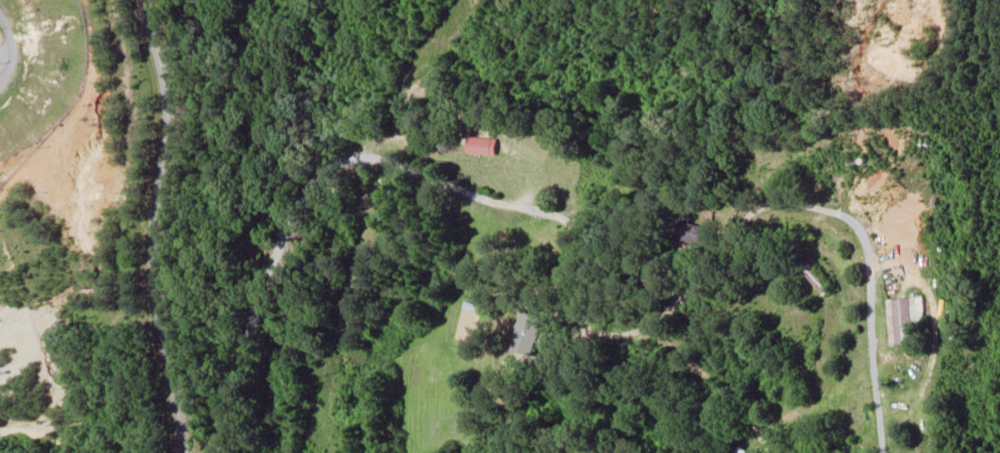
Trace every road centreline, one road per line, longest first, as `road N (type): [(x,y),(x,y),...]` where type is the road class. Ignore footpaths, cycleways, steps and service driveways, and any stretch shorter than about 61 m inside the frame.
road 1 (residential): [(245,452),(257,354),(288,284),(378,198),(507,210),(589,243),(599,261),(600,352),(664,439),(738,409),(869,169),(930,143),(999,154)]
road 2 (residential): [(182,452),(167,396),(168,105),(145,0)]

